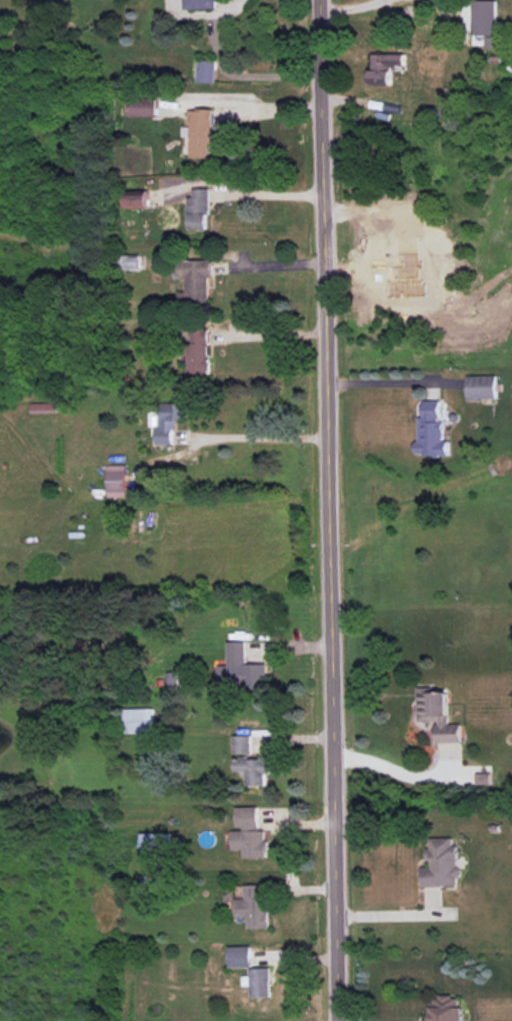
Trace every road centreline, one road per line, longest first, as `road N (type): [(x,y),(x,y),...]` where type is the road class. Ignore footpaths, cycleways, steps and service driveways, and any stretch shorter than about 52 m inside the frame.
road 1 (tertiary): [(338,1020),(317,0)]

